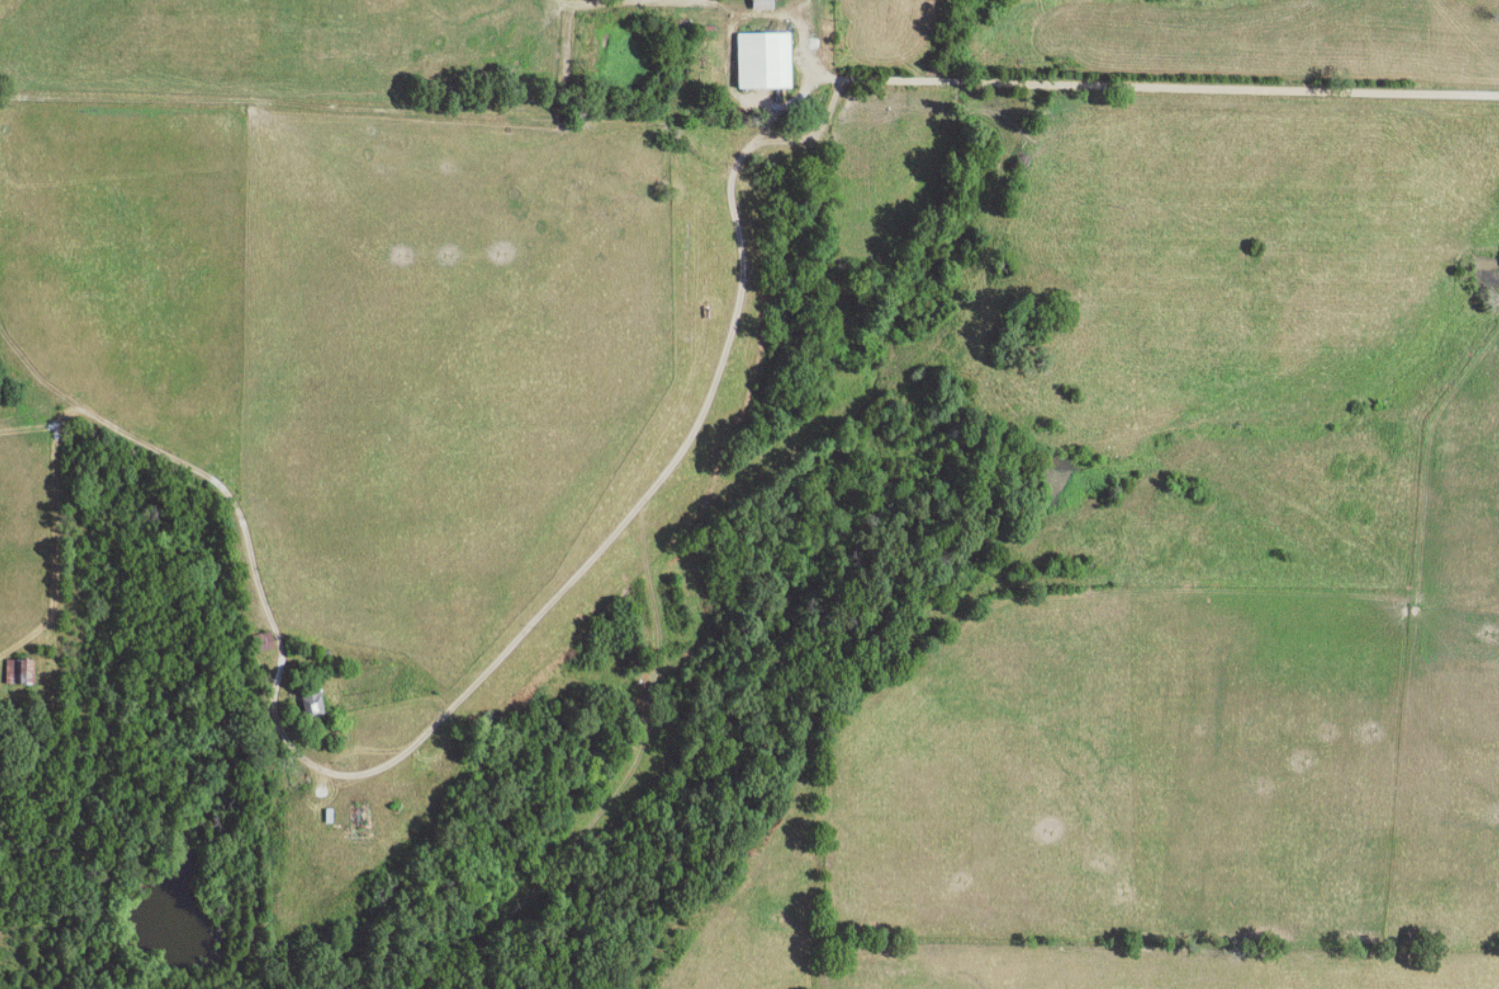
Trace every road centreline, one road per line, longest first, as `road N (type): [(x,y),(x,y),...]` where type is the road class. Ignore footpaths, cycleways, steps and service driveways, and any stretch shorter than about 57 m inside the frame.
road 1 (residential): [(322,762),(374,771),(405,755),(601,555),(679,462),(703,424),(744,310),(749,260),(740,163),(764,139),(821,131),(845,83),(1498,98)]

